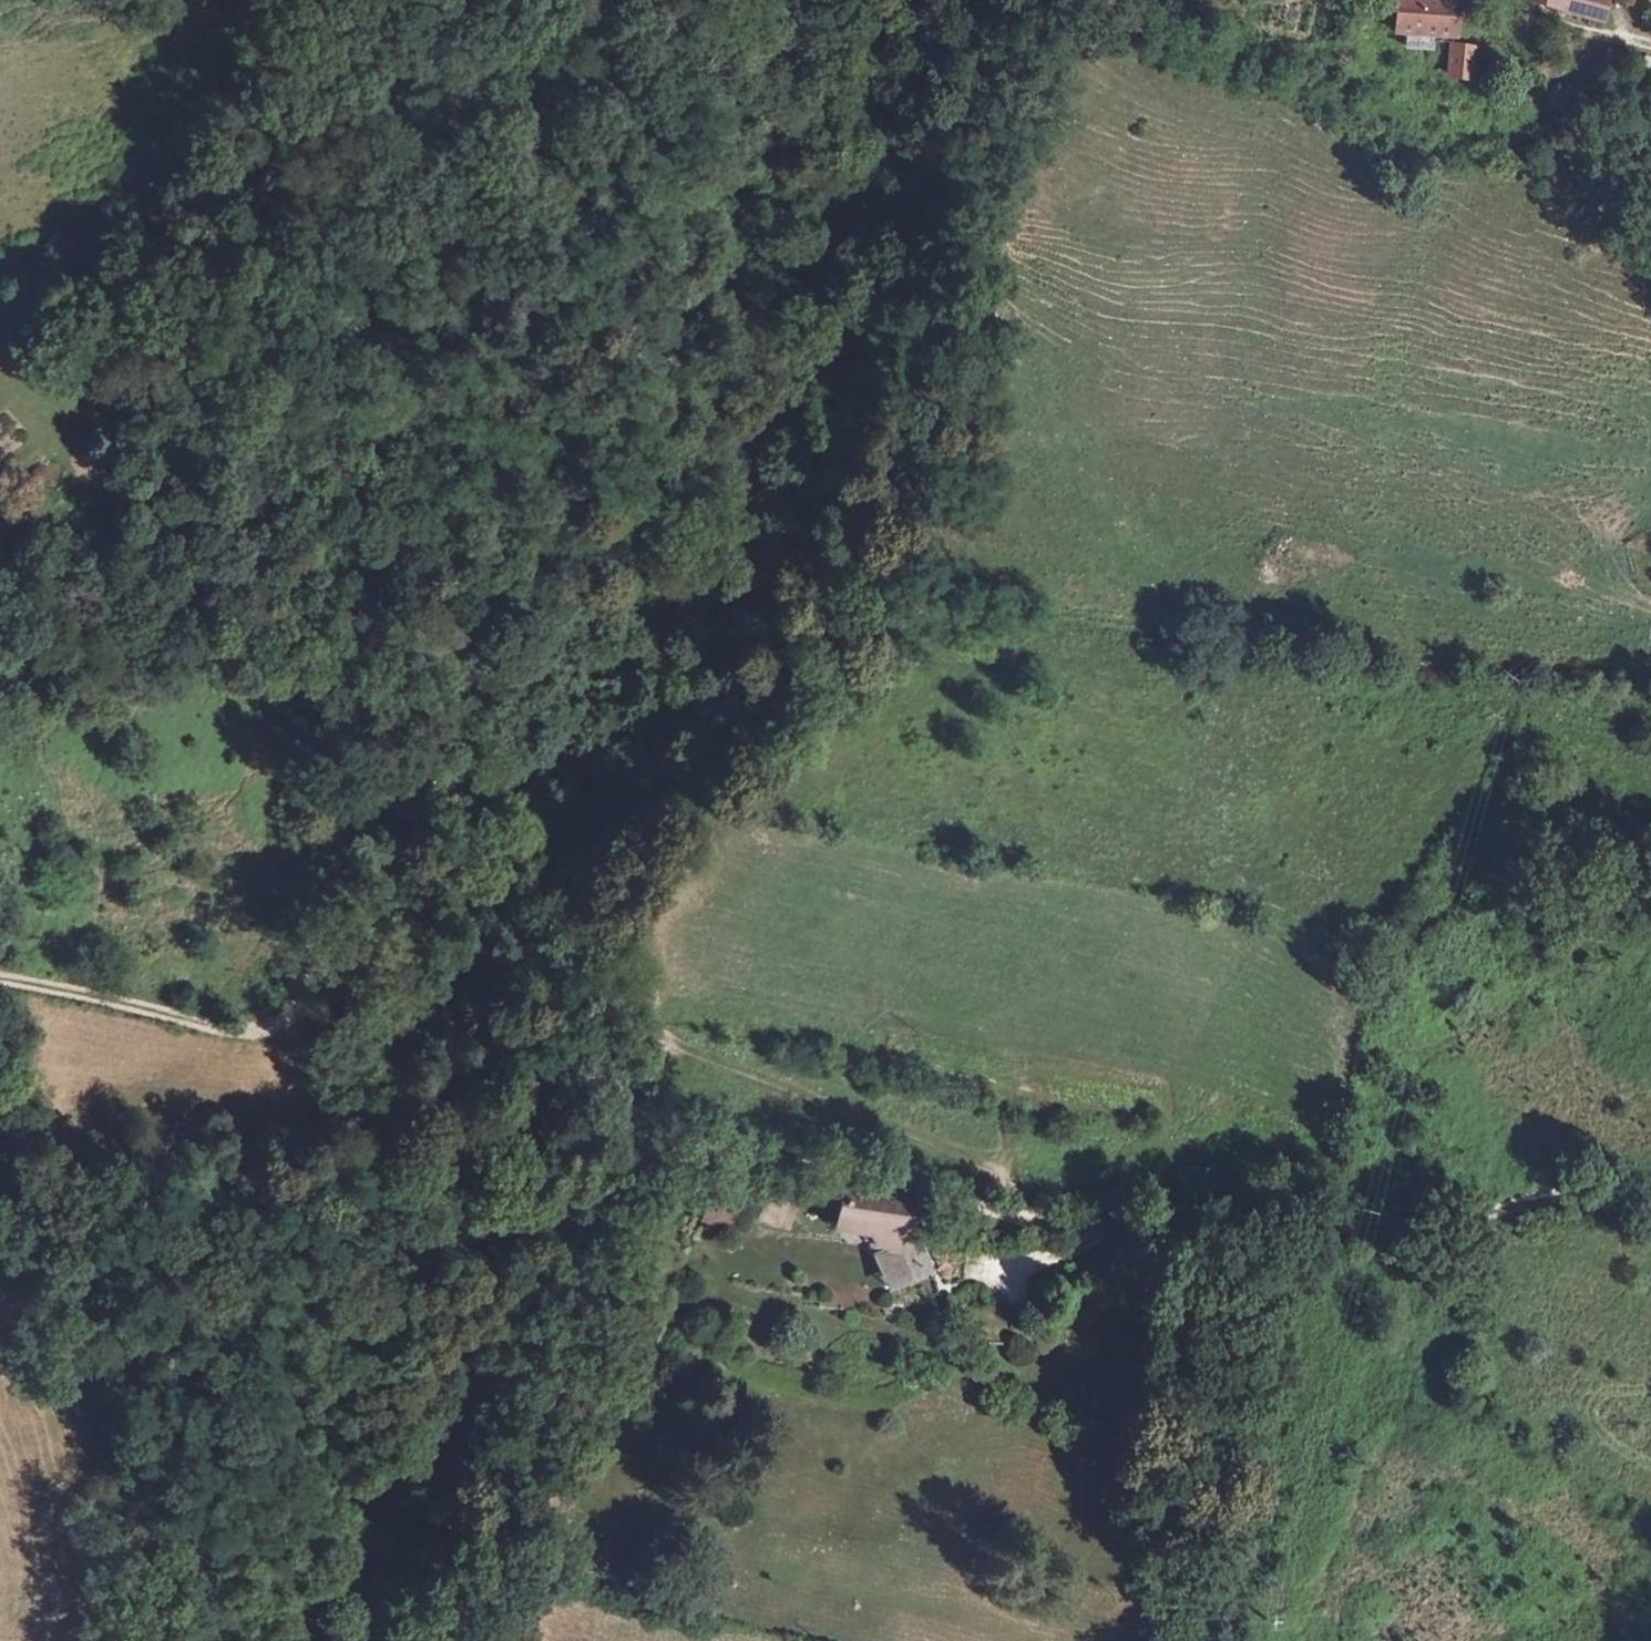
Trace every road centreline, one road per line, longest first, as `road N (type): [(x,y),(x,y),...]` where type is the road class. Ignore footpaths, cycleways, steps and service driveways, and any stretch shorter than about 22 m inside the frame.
road 1 (track): [(663,1133),(600,1048),(556,914),(581,799),(572,764),(541,756),(466,802),(327,941),(275,1026),(241,1033),(0,982)]
road 2 (track): [(1650,1190),(1570,1189),(1417,1229),(1166,1230),(1011,1218),(851,1161),(663,1133)]

